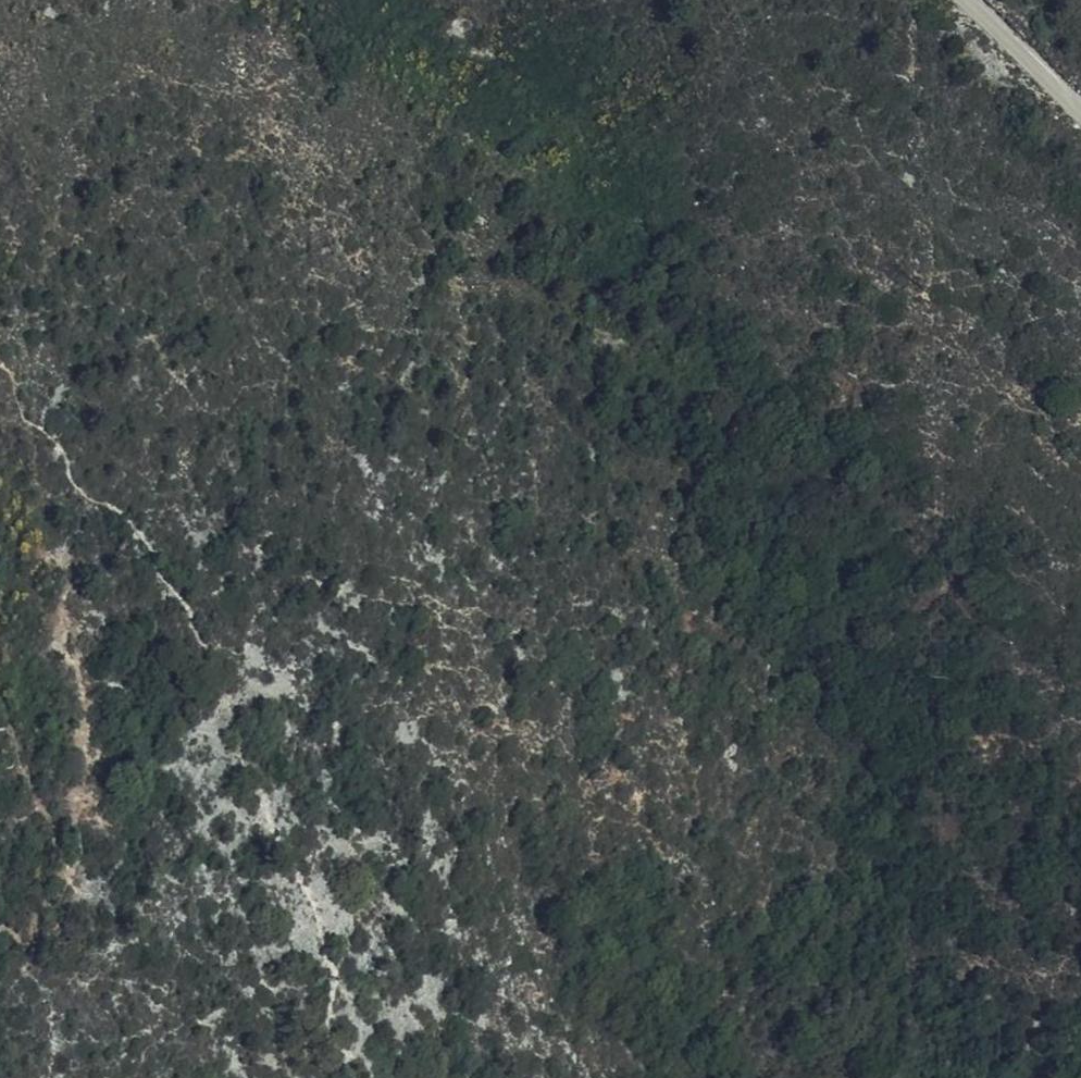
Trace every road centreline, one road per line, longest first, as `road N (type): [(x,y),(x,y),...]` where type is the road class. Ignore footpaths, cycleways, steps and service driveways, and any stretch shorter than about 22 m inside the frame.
road 1 (unclassified): [(1080,104),(968,0)]

